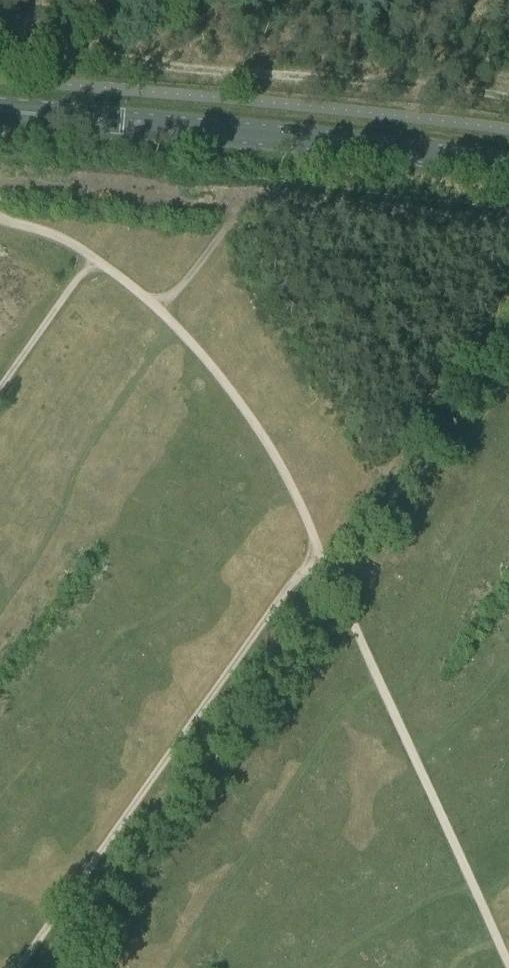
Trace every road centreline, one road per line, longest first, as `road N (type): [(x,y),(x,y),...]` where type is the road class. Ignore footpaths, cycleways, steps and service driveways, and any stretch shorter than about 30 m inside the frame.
road 1 (track): [(94,258),(158,308),(267,444),(508,966)]
road 2 (track): [(17,967),(317,547)]
road 3 (track): [(508,99),(180,61),(0,27)]
road 4 (primary): [(508,166),(0,112)]
road 5 (track): [(158,308),(249,214),(508,255)]
road 6 (track): [(508,309),(396,463),(317,547)]
road 7 (track): [(0,387),(94,258)]

